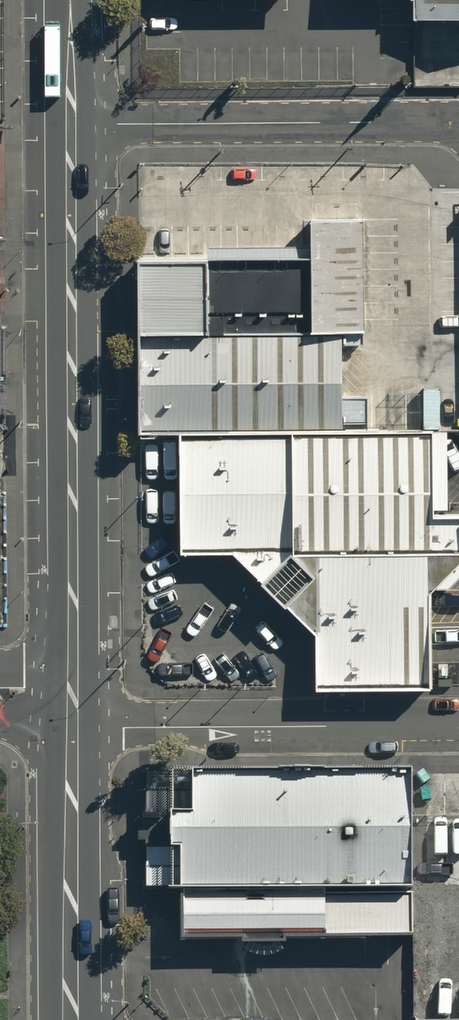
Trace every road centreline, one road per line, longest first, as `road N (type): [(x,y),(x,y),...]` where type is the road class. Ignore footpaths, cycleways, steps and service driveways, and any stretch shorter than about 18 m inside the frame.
road 1 (tertiary): [(71,124),(74,687)]
road 2 (unclassified): [(71,124),(458,124)]
road 3 (unclassified): [(458,726),(75,729)]
road 4 (tertiary): [(75,729),(76,1019)]
road 5 (tertiary): [(70,0),(71,124)]

